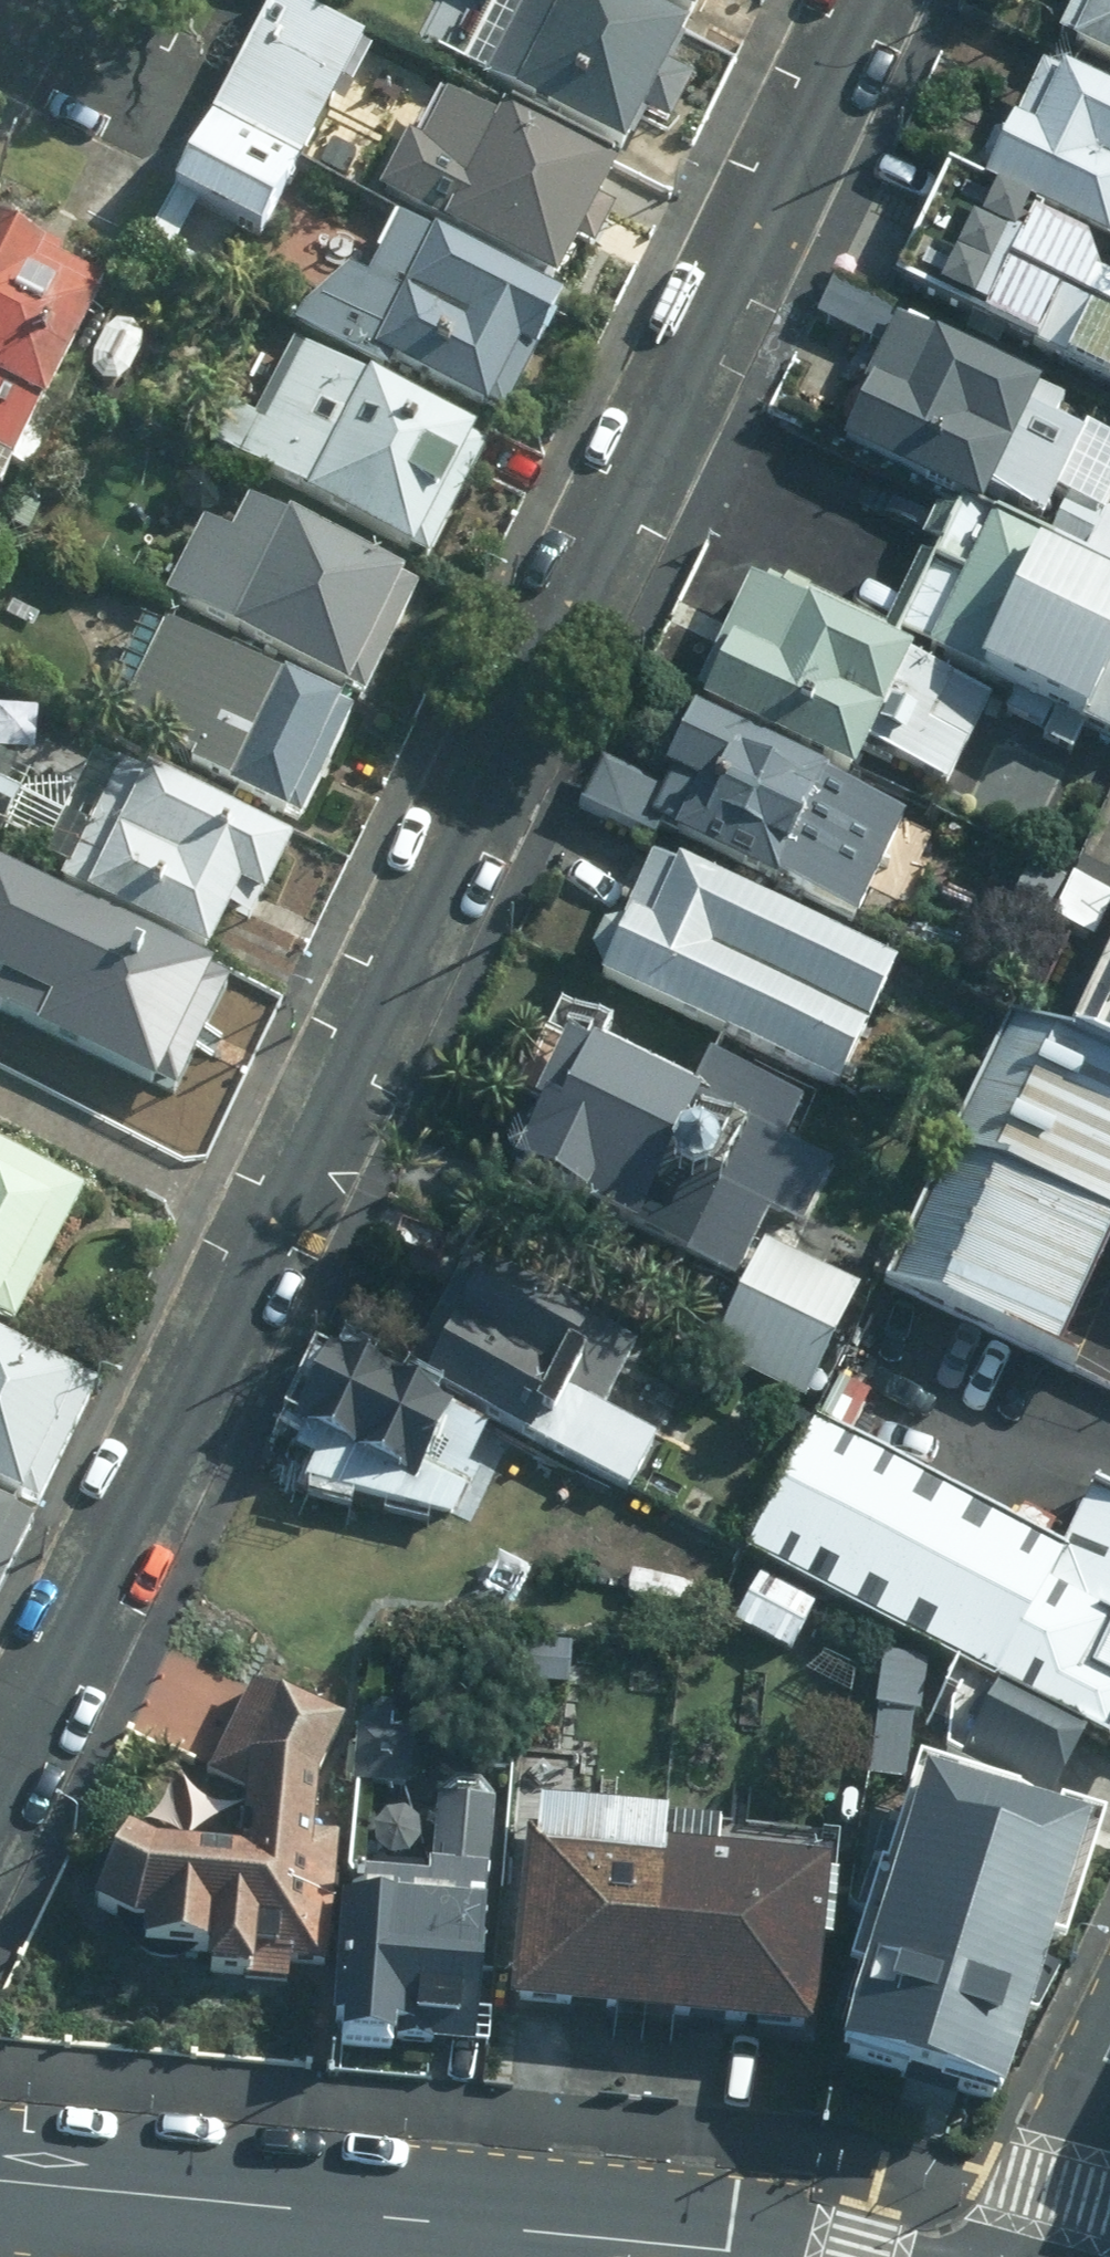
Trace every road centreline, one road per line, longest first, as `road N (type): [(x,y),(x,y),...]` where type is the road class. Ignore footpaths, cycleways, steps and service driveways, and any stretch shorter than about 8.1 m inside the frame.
road 1 (residential): [(865,0),(0,1808)]
road 2 (residential): [(0,2183),(729,2256)]
road 3 (residential): [(1022,2256),(1109,2094)]
road 4 (residential): [(159,90),(0,12)]

